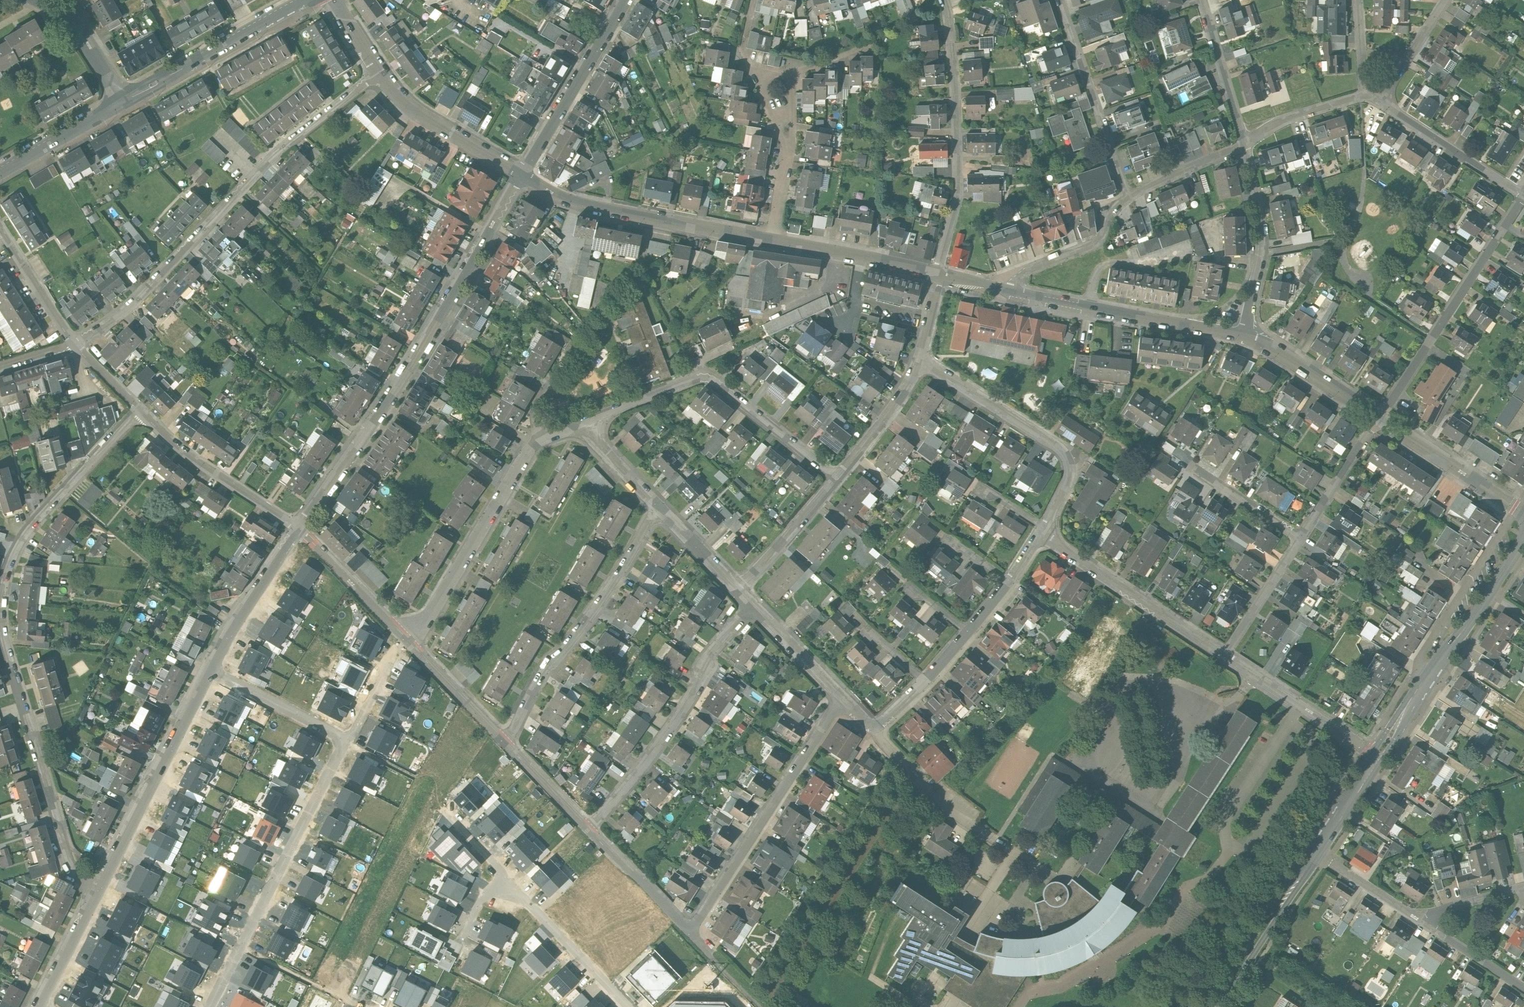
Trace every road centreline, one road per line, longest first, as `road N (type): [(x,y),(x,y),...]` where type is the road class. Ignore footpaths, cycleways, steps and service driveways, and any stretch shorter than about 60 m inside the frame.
road 1 (residential): [(141,413),(34,520),(6,574),(1,605),(62,837),(76,871),(96,890)]
road 2 (residential): [(842,699),(691,934),(589,830)]
road 3 (residential): [(518,178),(361,447),(298,528)]
road 4 (residential): [(377,71),(262,158),(114,317),(75,344)]
road 5 (residential): [(347,740),(208,1006)]
road 6 (residential): [(659,509),(612,585),(546,669),(506,744)]
road 7 (residential): [(752,606),(711,652),(649,759),(589,830)]
road 8 (residential): [(935,274),(956,136),(944,0)]
road 9 (residential): [(1381,420),(1523,195)]
road 10 (residential): [(772,240),(604,207),(518,178)]
road 11 (residential): [(1045,521),(1066,470),(1057,446),(915,352)]
road 12 (residential): [(210,671),(96,890)]
road 13 (residential): [(404,638),(430,614),(544,438)]
road 14 (residential): [(1243,337),(1006,289)]
road 15 (residential): [(1041,529),(1225,653)]
road 16 (residential): [(1127,200),(1058,0)]
road 17 (secondary): [(122,101),(307,0)]
road 18 (residential): [(626,0),(518,178)]
road 19 (residential): [(1239,139),(1260,254),(1243,337)]
road 20 (primary): [(1489,592),(1380,755)]
road 21 (residential): [(298,528),(141,413)]
road 22 (residential): [(1523,195),(1368,90)]
road 23 (residential): [(1225,653),(1380,755)]
road 24 (primary): [(1317,854),(1216,1006)]
road 25 (residential): [(630,1006),(506,874)]
road 26 (residential): [(518,178),(437,125),(377,71)]
road 27 (residential): [(1523,513),(1381,420)]
road 28 (residential): [(836,470),(721,385),(696,380)]
road 29 (residential): [(298,528),(210,671)]
road 30 (residential): [(935,274),(772,240)]
road 31 (residential): [(1381,420),(1243,337)]
road 32 (residential): [(1127,200),(1095,242),(1027,269),(1006,289)]
road 33 (residential): [(738,589),(836,470)]
road 34 (residential): [(347,740),(210,671)]
road 35 (residential): [(404,638),(298,528)]
road 36 (residential): [(506,744),(404,638)]
road 37 (residential): [(1200,0),(1239,139)]
road 38 (residential): [(1302,538),(1381,420)]
road 39 (residential): [(836,470),(915,352)]
road 40 (secondary): [(0,173),(122,101)]
road 41 (residential): [(1368,90),(1285,115),(1239,139)]
road 42 (residential): [(1225,653),(1302,538)]
road 43 (residential): [(75,344),(0,230)]
road 44 (residential): [(1317,854),(1428,925)]
road 45 (residential): [(96,890),(38,1006)]
road 46 (residential): [(752,606),(842,699)]
road 47 (residential): [(1239,139),(1127,200)]
road 48 (residential): [(1302,538),(1195,471)]
road 49 (residential): [(122,101),(79,24),(51,0)]
road 50 (residential): [(791,75),(754,72),(788,148)]
road 51 (residential): [(584,424),(696,380)]

